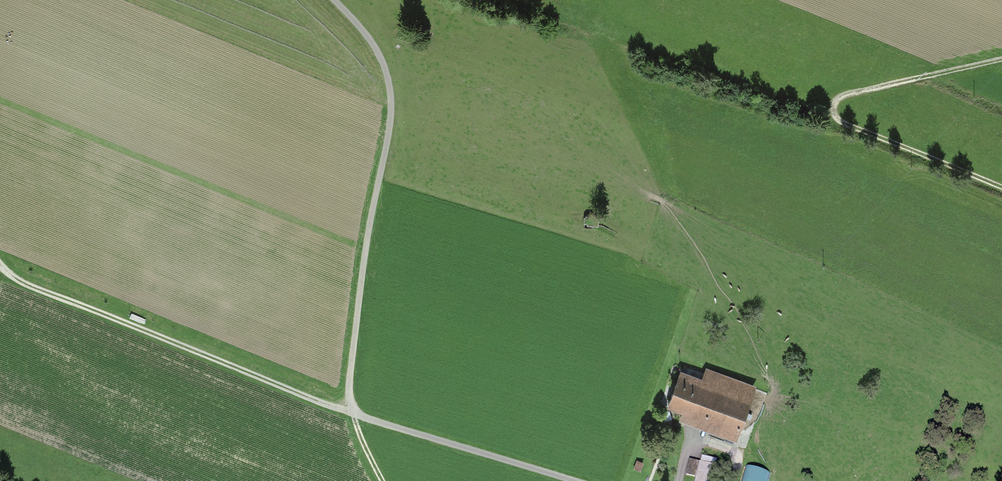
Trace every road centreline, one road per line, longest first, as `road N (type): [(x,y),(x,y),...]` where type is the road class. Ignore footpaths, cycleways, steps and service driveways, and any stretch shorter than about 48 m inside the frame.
road 1 (track): [(353,413),(359,302),(392,118),(383,63),(334,0)]
road 2 (track): [(0,256),(12,275),(353,413)]
road 3 (track): [(1001,58),(843,96),(835,113),(1001,187)]
road 4 (track): [(587,480),(353,413)]

